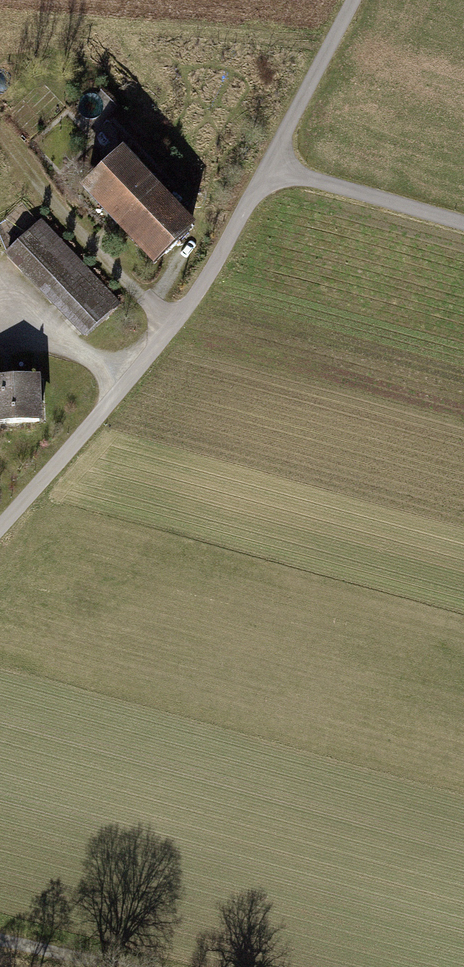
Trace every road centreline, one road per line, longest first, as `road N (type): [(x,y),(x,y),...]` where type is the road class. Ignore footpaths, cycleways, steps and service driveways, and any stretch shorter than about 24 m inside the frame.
road 1 (track): [(0,539),(130,388),(217,262),(352,0)]
road 2 (track): [(463,223),(268,168)]
road 3 (track): [(130,388),(11,310),(0,271)]
road 4 (track): [(0,231),(46,200),(33,158),(0,131)]
road 5 (track): [(130,966),(0,939)]

